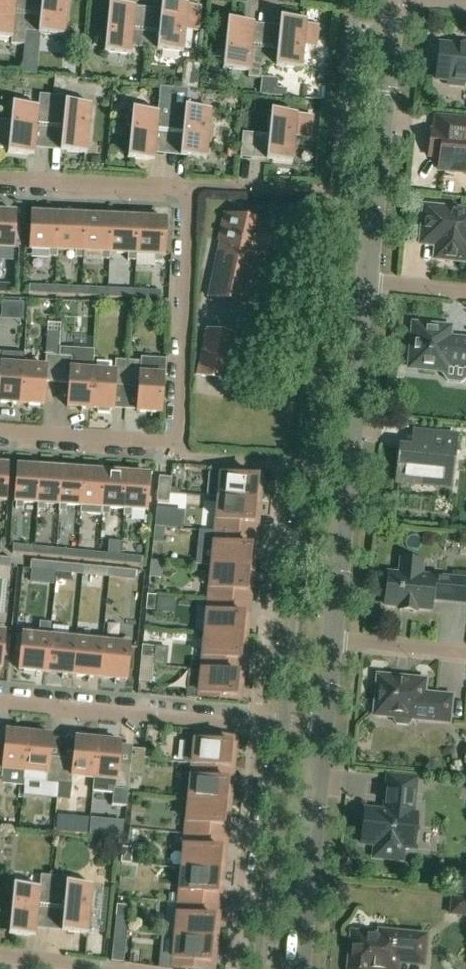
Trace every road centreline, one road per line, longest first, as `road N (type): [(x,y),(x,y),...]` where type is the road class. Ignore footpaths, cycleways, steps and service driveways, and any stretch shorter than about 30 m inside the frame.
road 1 (unclassified): [(331,641),(368,283)]
road 2 (unclassified): [(368,283),(395,0)]
road 3 (residential): [(253,724),(282,466)]
road 4 (residential): [(177,446),(189,189)]
road 5 (residential): [(253,724),(0,700)]
road 6 (residential): [(231,968),(253,724)]
road 7 (unclassified): [(299,968),(321,732)]
road 8 (residential): [(189,189),(0,180)]
road 9 (residential): [(177,446),(0,433)]
road 10 (residential): [(338,194),(189,189)]
road 11 (residential): [(465,653),(331,641)]

